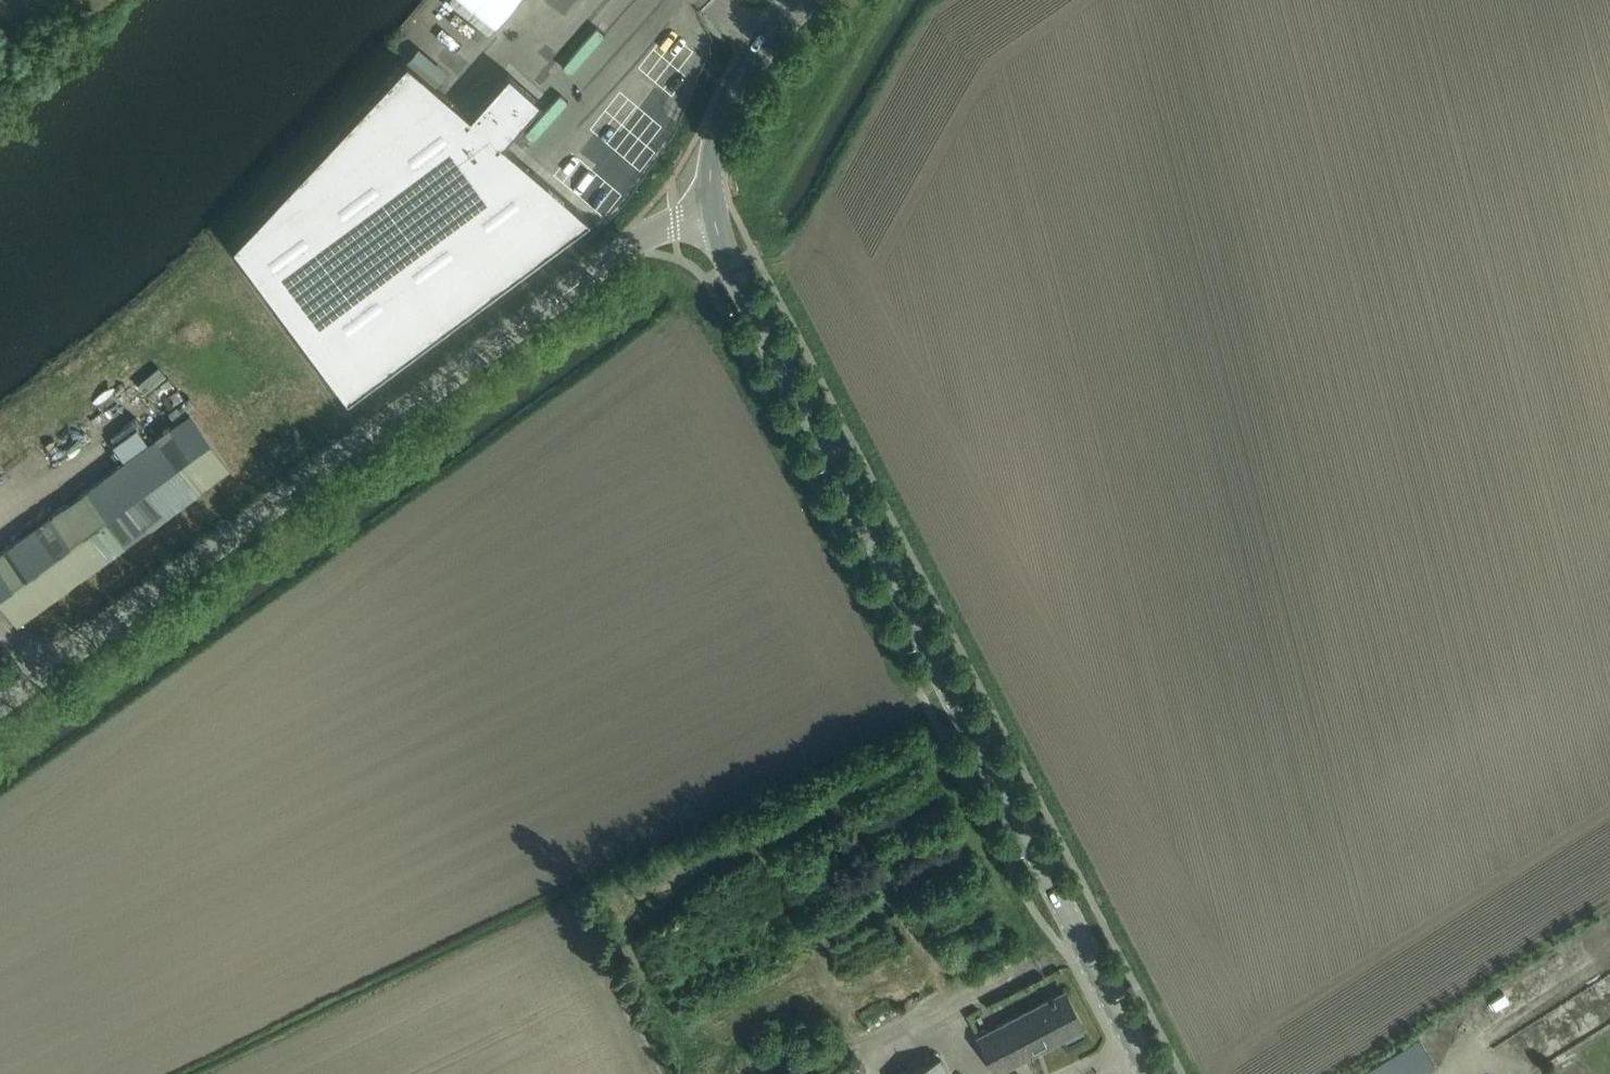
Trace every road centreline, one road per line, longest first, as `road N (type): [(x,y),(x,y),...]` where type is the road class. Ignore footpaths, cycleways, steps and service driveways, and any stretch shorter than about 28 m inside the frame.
road 1 (tertiary): [(1149,1073),(729,265),(711,205)]
road 2 (tertiary): [(0,703),(628,249),(711,205)]
road 3 (tertiary): [(711,205),(725,102),(753,50),(801,0)]

